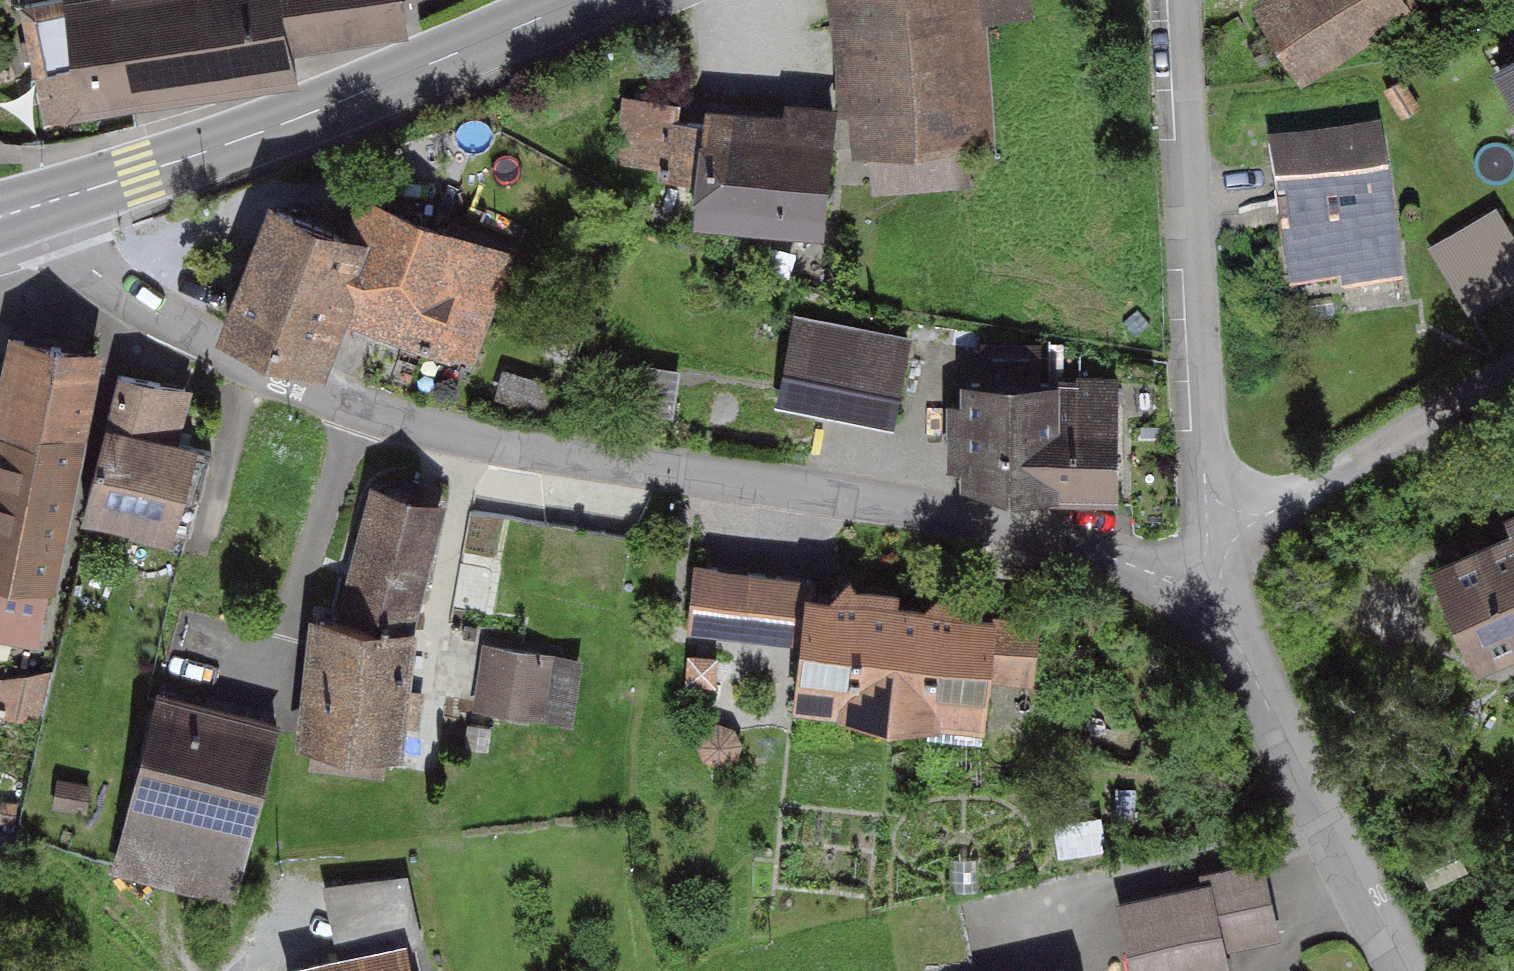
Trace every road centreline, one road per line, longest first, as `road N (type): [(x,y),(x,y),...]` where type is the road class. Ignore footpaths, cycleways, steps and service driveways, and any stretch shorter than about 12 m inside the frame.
road 1 (residential): [(54,200),(74,252),(104,280),(248,365),(353,407),(482,443),(764,482),(994,524),(1205,591)]
road 2 (tertiary): [(584,0),(259,135),(54,200)]
road 3 (residential): [(1221,525),(1206,474),(1188,0)]
road 4 (residential): [(1403,970),(1232,628),(1205,591)]
road 5 (residential): [(1221,525),(1295,499),(1513,372)]

